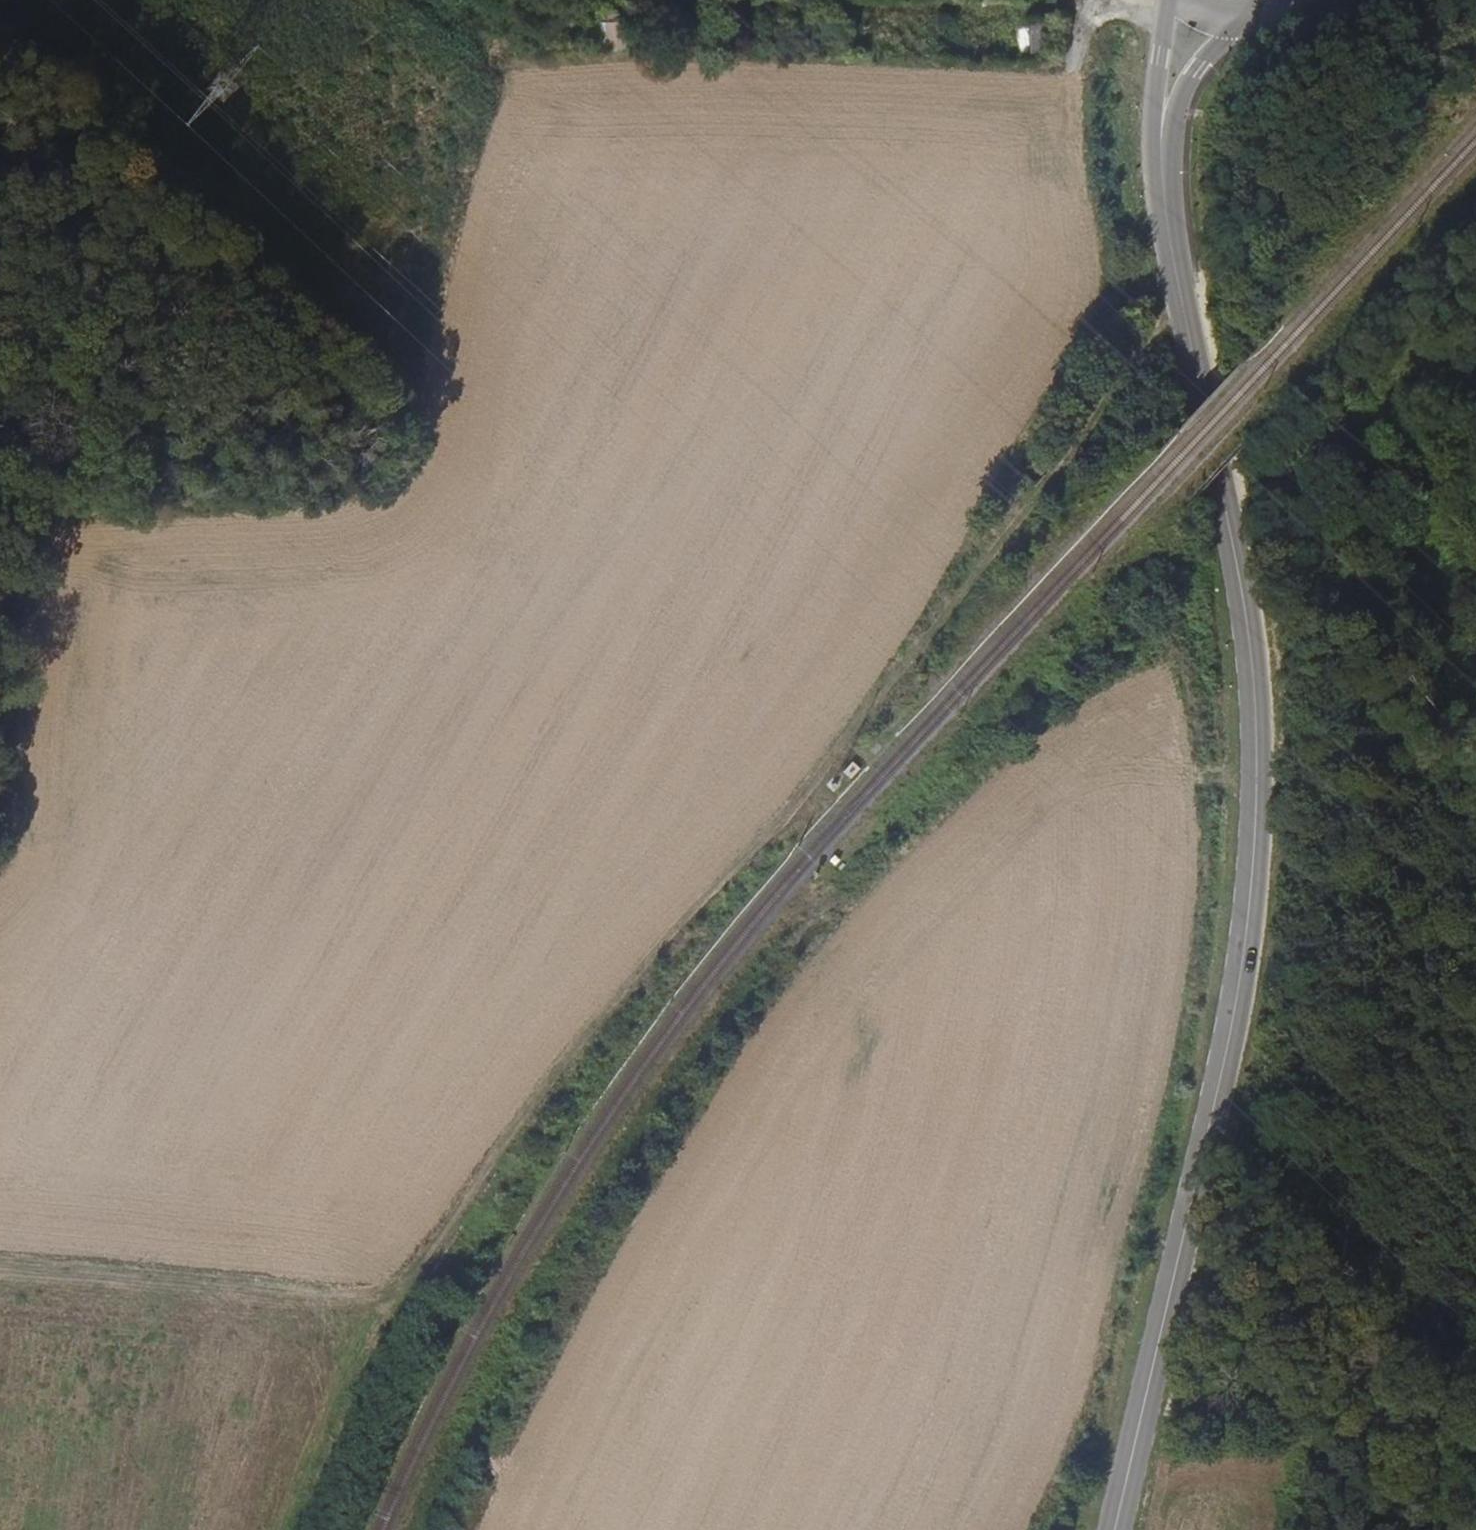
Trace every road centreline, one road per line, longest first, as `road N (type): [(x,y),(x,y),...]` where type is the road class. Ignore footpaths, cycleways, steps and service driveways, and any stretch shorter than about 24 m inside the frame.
road 1 (secondary): [(1116,1529),(1223,1070),(1256,826),(1247,619),(1172,248),(1161,145)]
road 2 (secondary): [(1161,145),(1182,86),(1257,14)]
road 3 (secondary): [(1172,0),(1159,81),(1161,145)]

